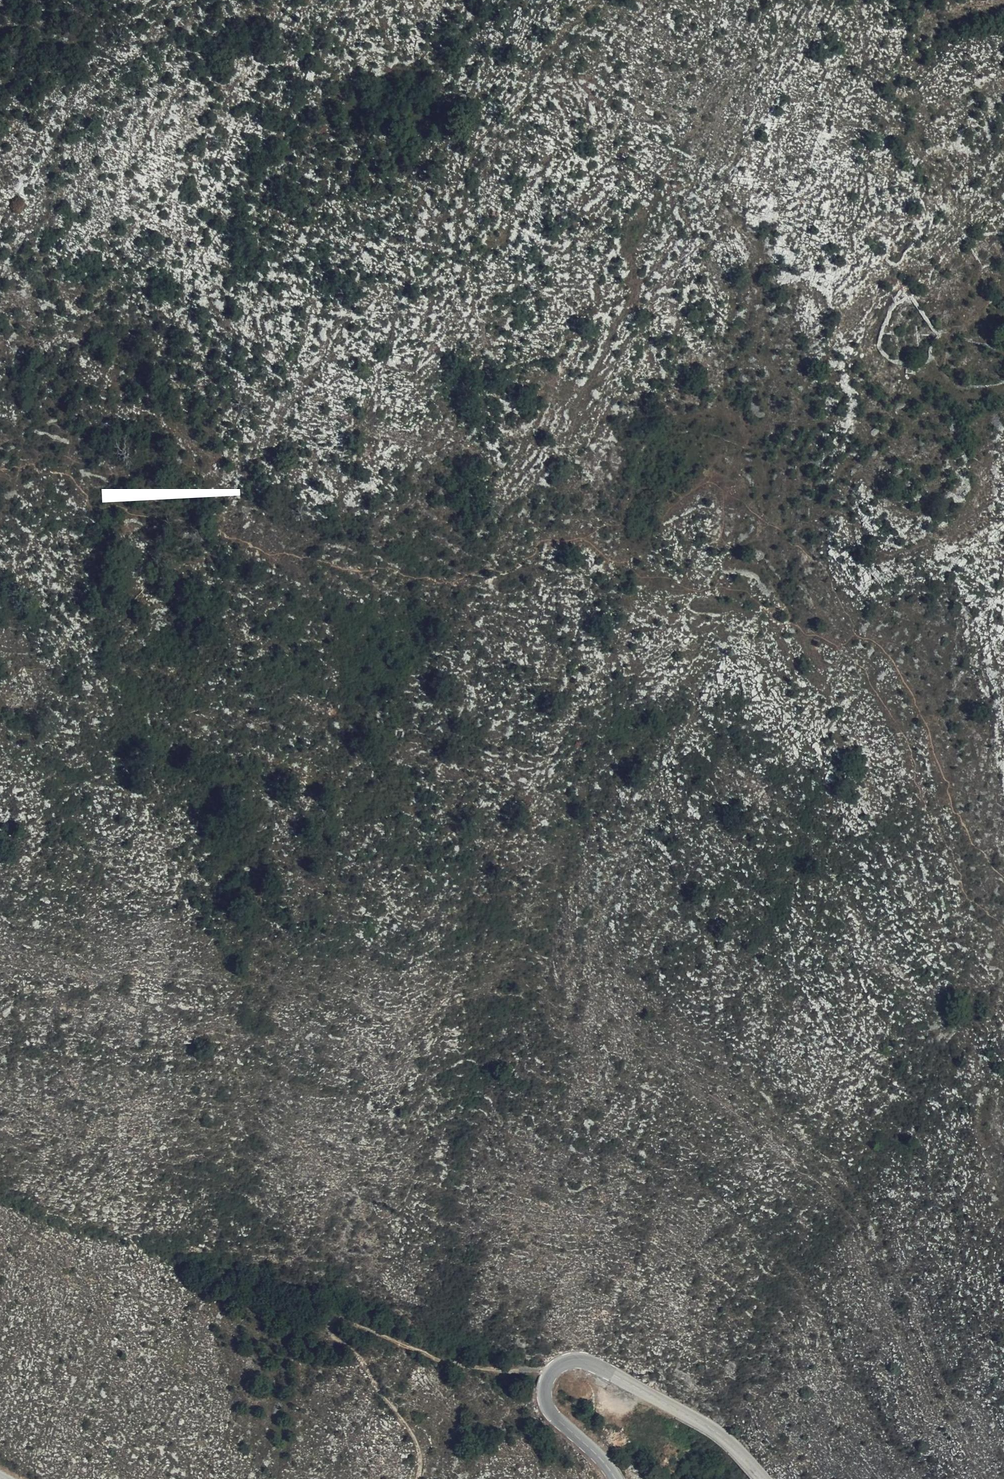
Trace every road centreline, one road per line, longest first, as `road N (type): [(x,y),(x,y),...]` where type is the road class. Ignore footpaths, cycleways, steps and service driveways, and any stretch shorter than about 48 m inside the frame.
road 1 (secondary): [(761,1478),(699,1422),(587,1364),(560,1366),(544,1387),(553,1417),(616,1478)]
road 2 (track): [(552,1372),(470,1371),(406,1347)]

